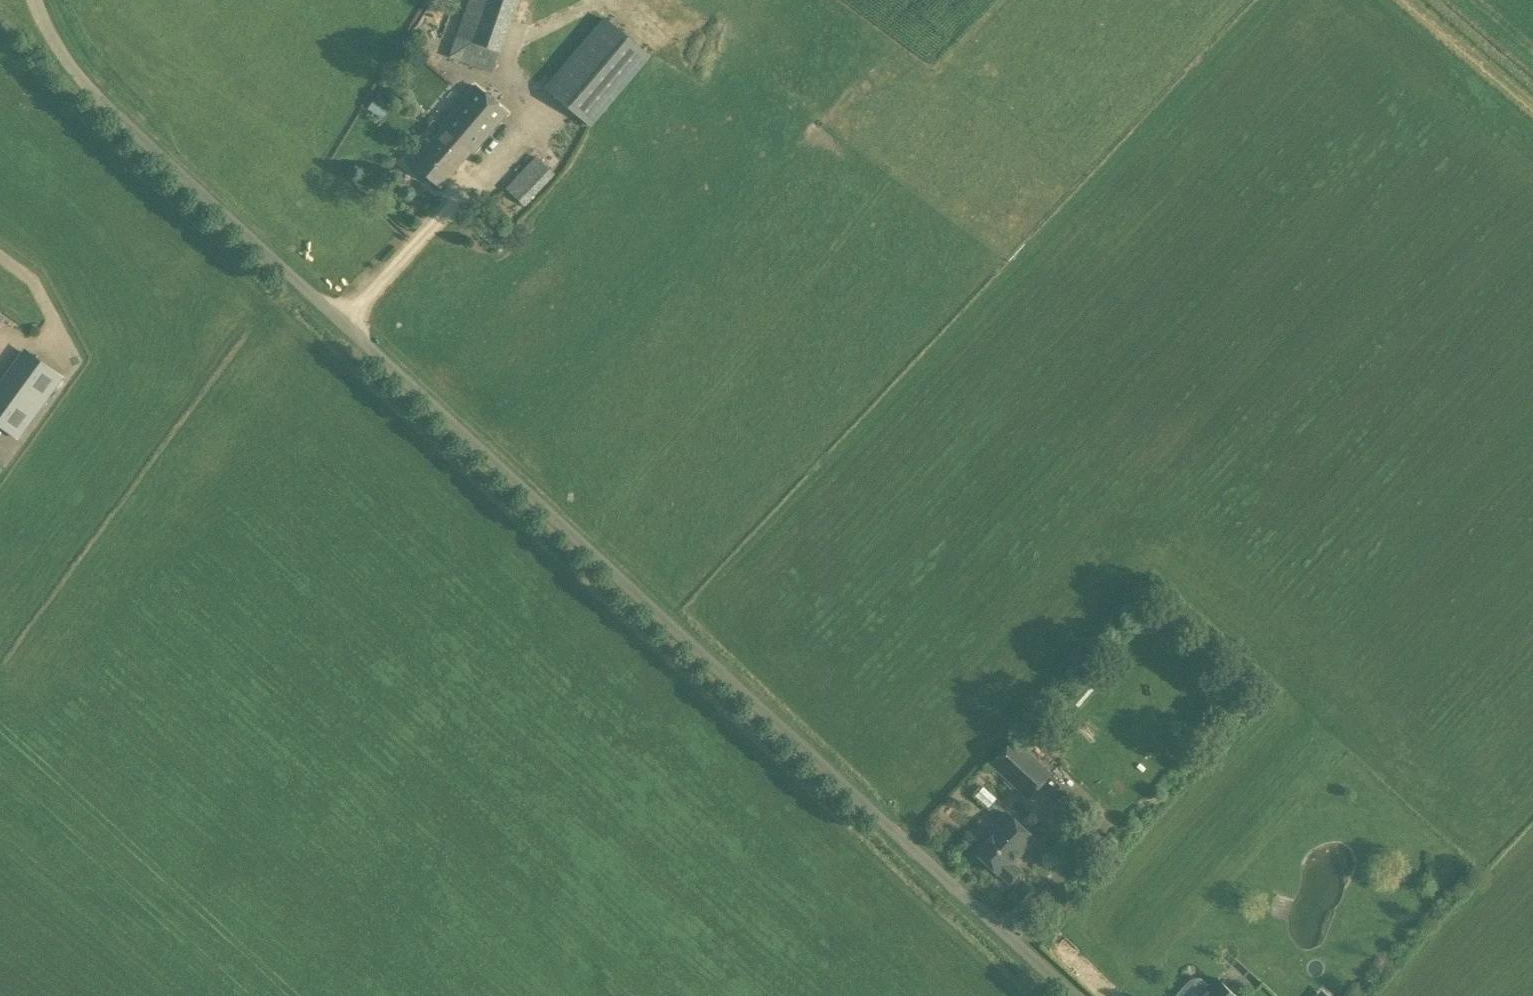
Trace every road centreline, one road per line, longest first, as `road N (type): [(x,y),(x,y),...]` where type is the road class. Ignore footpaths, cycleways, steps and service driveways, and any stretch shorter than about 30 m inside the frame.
road 1 (unclassified): [(1074,995),(108,106),(52,41),(34,0)]

